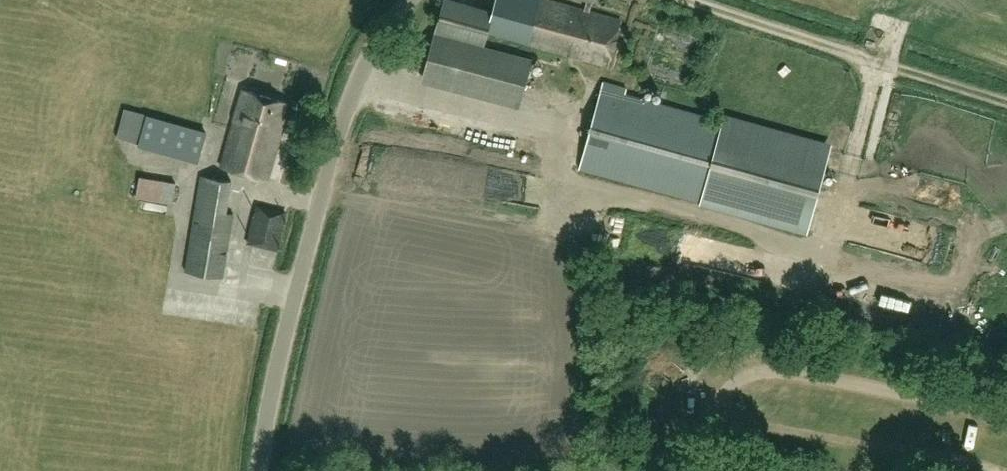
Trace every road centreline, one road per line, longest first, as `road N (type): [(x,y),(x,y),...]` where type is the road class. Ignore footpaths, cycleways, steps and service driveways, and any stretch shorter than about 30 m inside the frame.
road 1 (unclassified): [(261,470),(334,136),(363,60),(413,0)]

